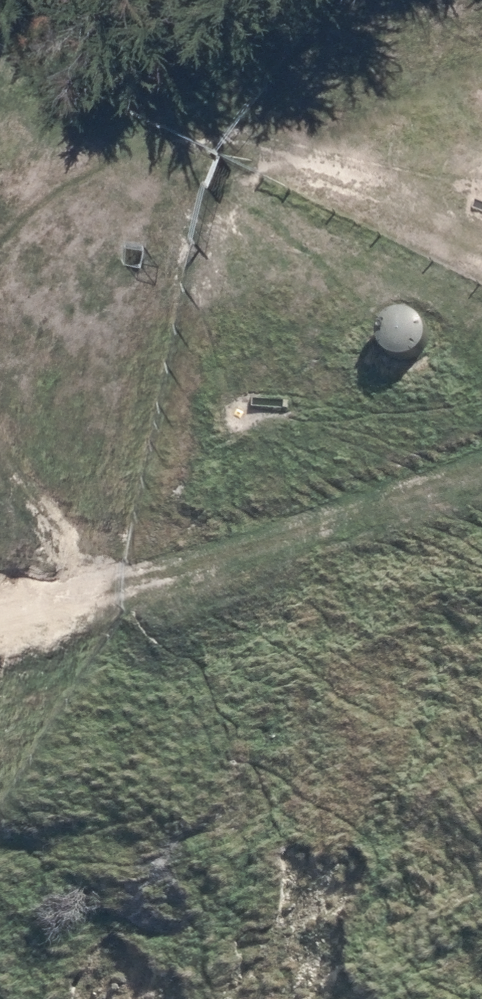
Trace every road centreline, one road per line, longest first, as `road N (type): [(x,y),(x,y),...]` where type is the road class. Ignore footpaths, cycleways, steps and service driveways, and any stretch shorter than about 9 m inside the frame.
road 1 (track): [(0,274),(51,194),(280,114),(481,216)]
road 2 (track): [(50,603),(481,472)]
road 3 (track): [(0,606),(50,603),(80,554),(9,455),(0,409)]

